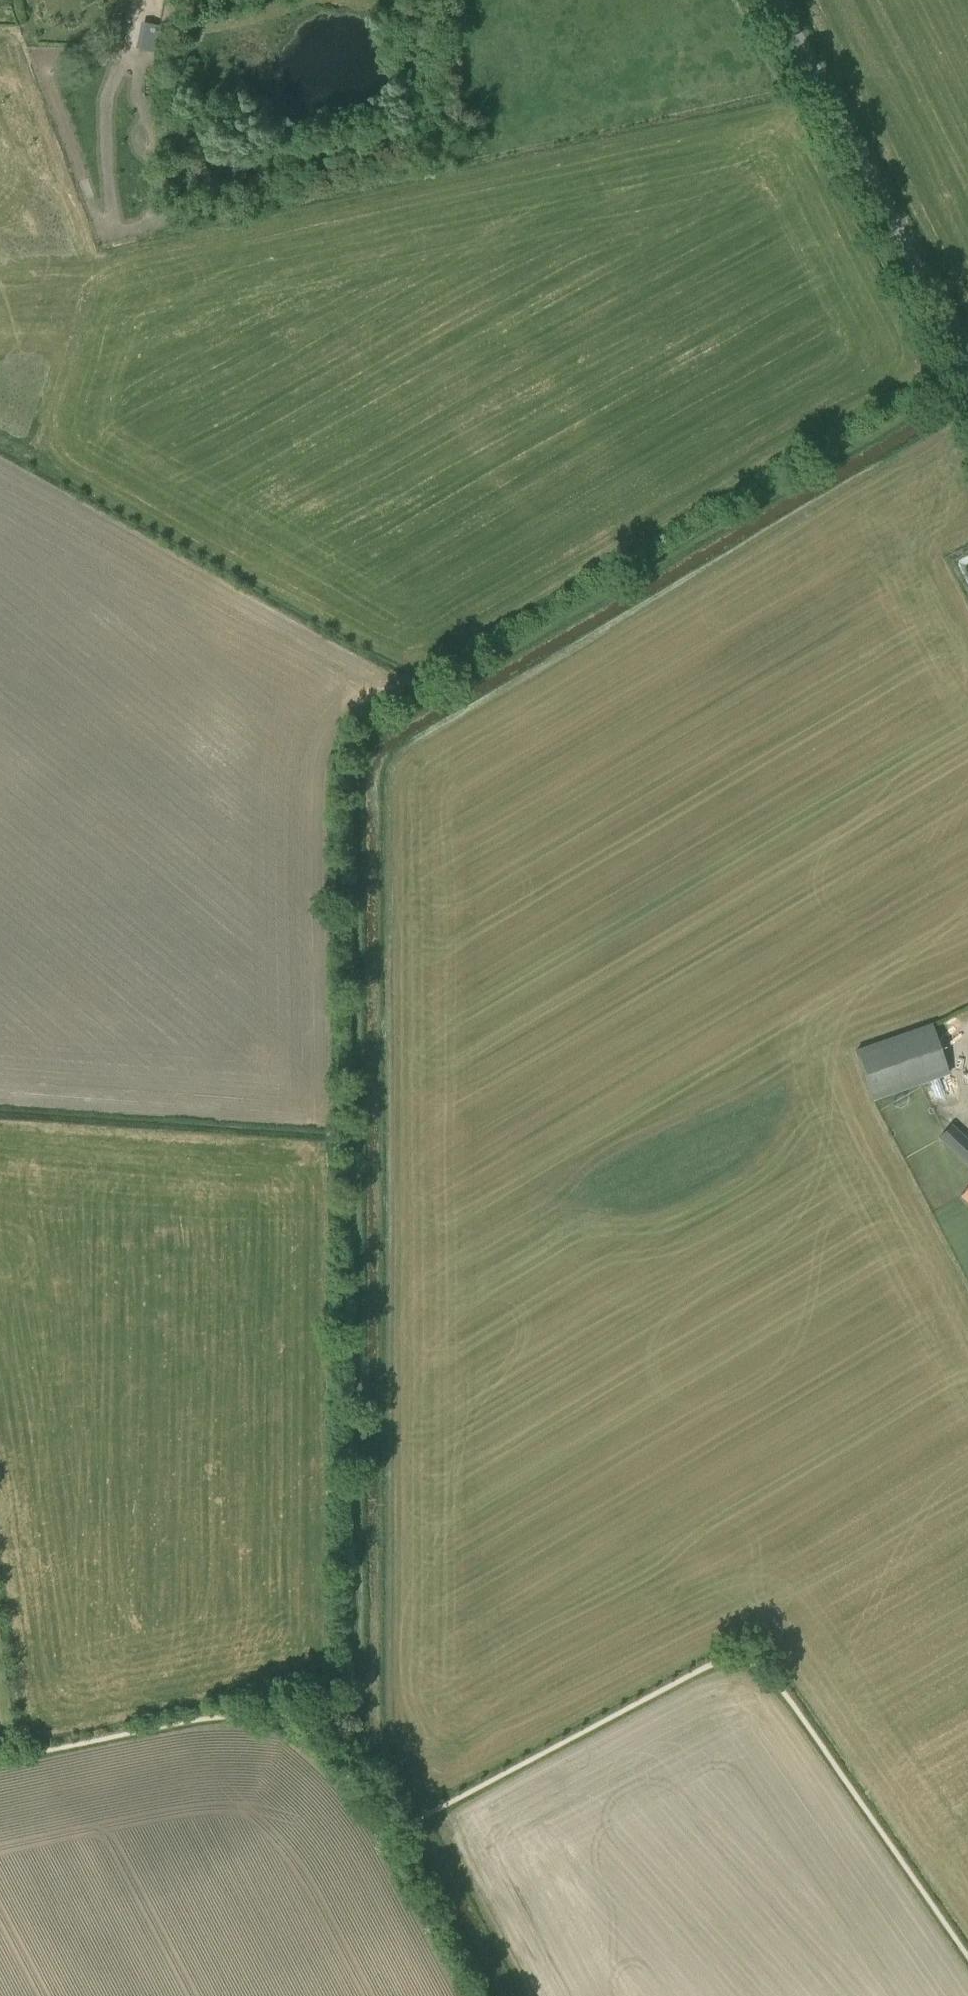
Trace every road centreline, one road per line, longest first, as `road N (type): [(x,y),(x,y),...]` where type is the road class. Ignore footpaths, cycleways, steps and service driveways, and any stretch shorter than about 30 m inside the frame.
road 1 (unclassified): [(967,367),(781,0)]

